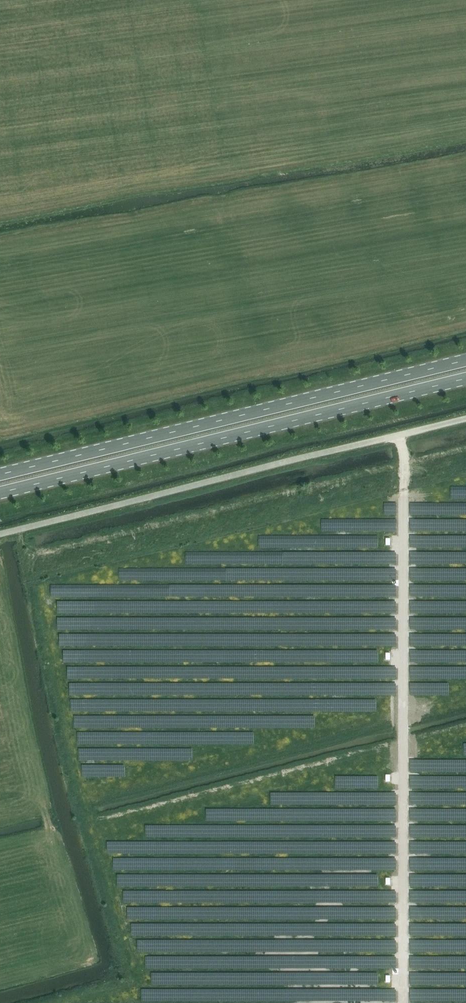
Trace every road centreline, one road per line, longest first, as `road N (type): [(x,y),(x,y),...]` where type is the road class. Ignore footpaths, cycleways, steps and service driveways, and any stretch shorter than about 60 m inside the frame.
road 1 (unclassified): [(0,534),(465,418)]
road 2 (primary): [(465,360),(0,474)]
road 3 (primary): [(0,492),(465,378)]

